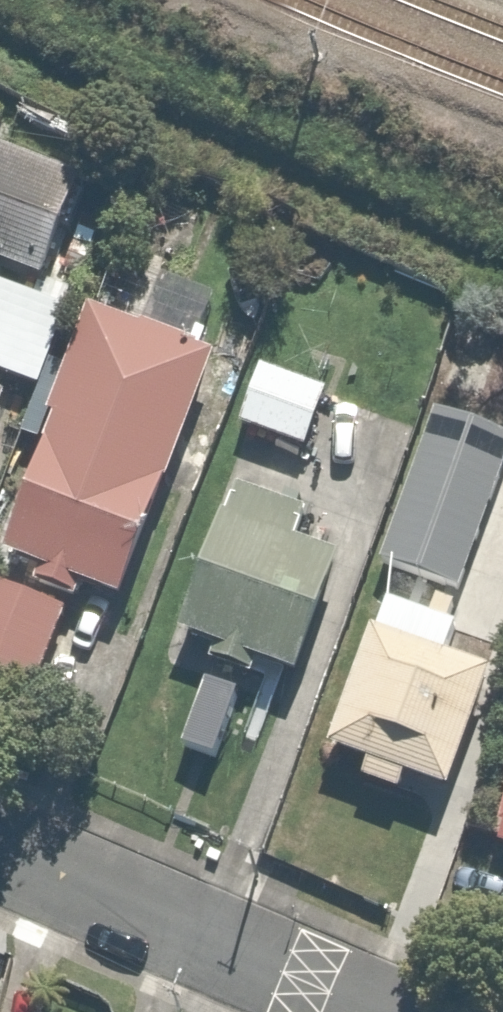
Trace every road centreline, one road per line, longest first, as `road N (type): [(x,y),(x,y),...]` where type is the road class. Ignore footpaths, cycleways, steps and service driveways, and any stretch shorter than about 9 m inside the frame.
road 1 (residential): [(0,852),(377,1011)]

